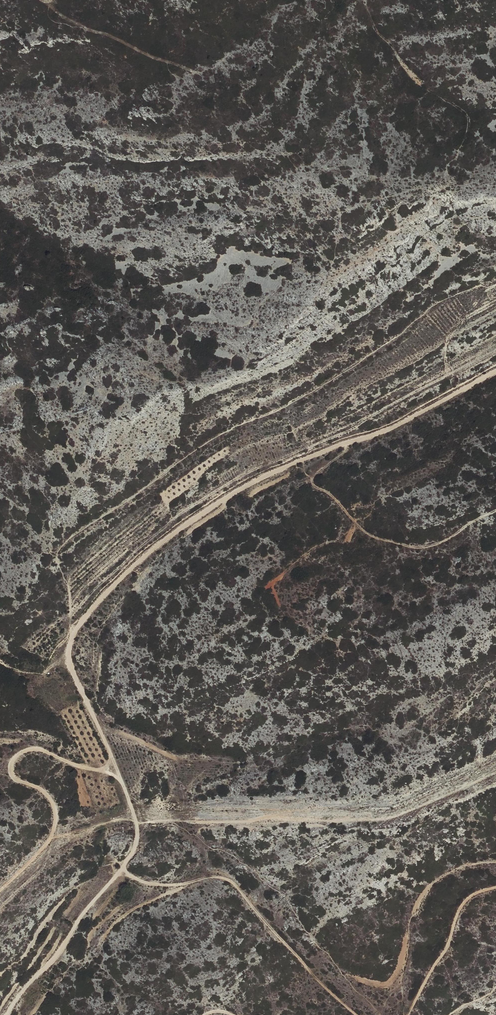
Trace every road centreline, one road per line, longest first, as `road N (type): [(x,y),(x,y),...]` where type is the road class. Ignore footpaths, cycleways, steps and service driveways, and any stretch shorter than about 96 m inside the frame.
road 1 (track): [(495,371),(384,431),(254,479),(138,561),(74,630),(67,658),(137,836),(58,953),(5,1014)]
road 2 (track): [(0,889),(51,840),(55,806),(13,774),(13,757),(39,749),(118,774)]
road 3 (track): [(408,1014),(466,901),(495,887)]

